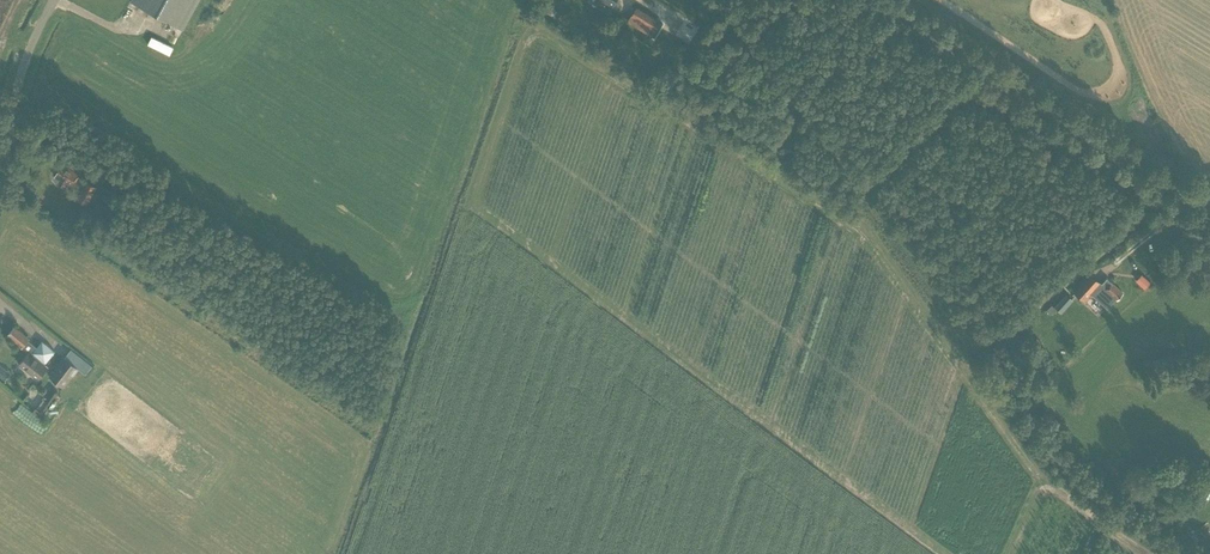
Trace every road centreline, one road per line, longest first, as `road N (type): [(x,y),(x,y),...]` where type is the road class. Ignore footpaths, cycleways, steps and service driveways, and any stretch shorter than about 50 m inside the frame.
road 1 (unclassified): [(1209,208),(891,0)]
road 2 (unclassified): [(0,162),(25,62),(54,0)]

